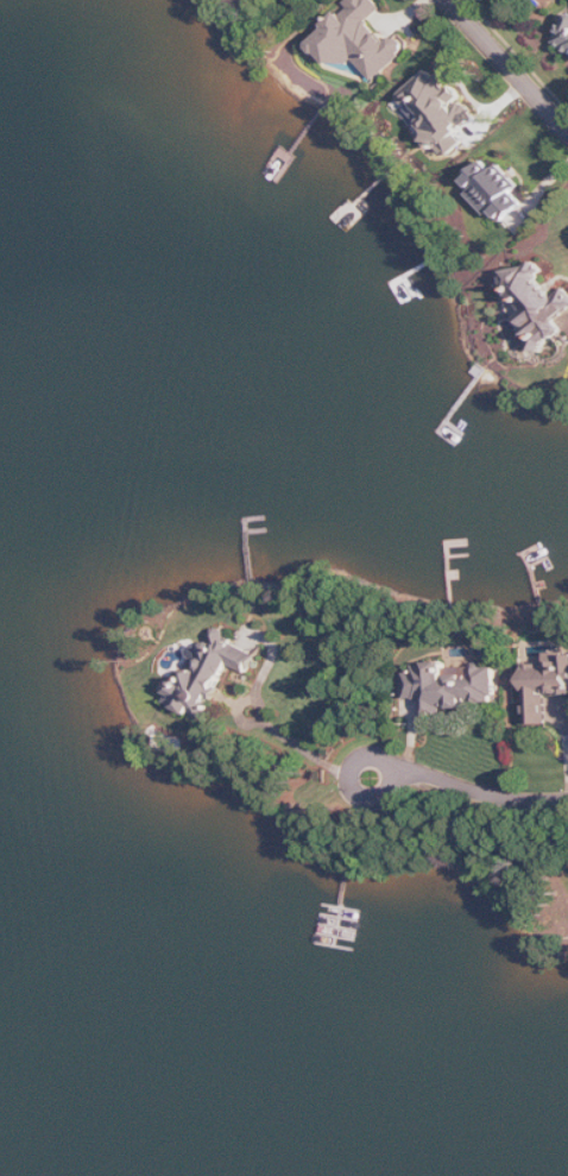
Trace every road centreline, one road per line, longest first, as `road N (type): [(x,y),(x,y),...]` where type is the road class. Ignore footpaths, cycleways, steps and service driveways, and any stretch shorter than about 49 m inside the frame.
road 1 (residential): [(567,132),(451,0)]
road 2 (residential): [(567,798),(509,799),(397,769)]
road 3 (residential): [(353,784),(364,798),(381,799),(396,787),(397,769),(385,756),(367,754),(354,766),(353,784)]

